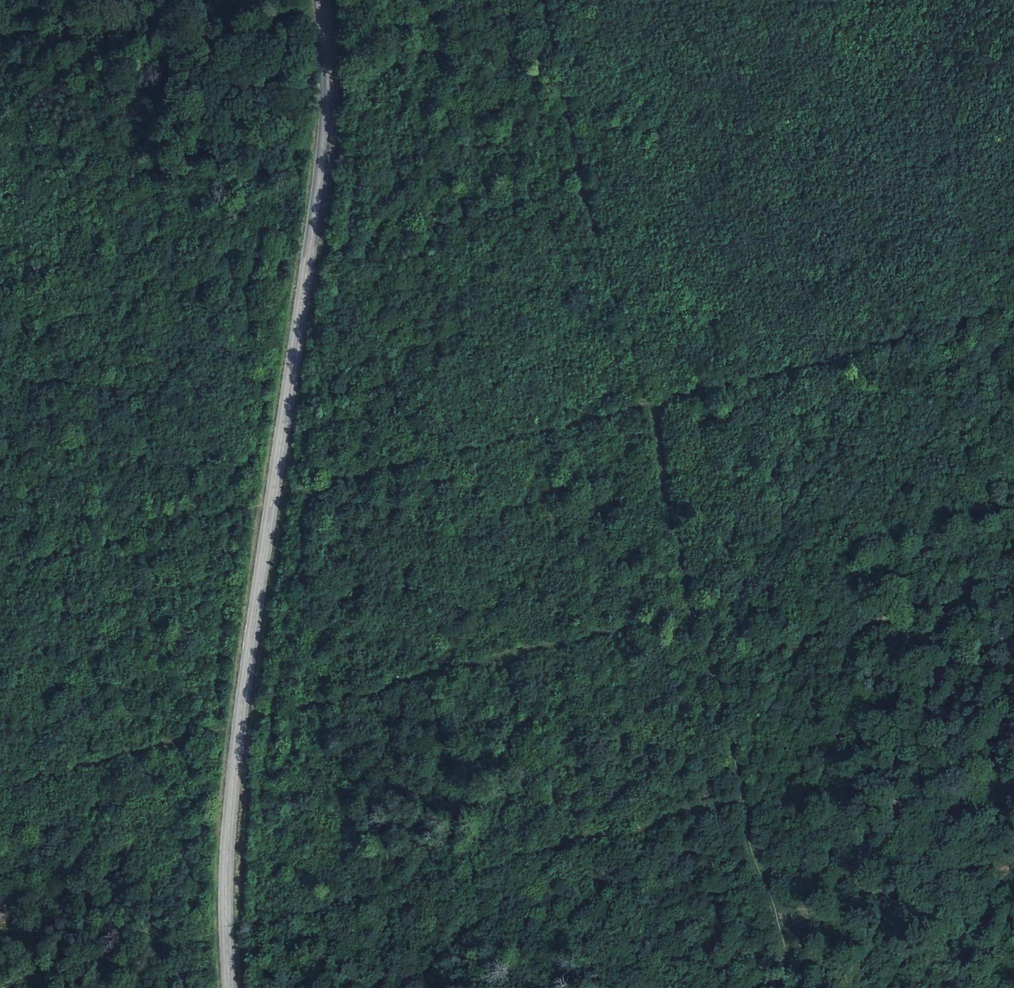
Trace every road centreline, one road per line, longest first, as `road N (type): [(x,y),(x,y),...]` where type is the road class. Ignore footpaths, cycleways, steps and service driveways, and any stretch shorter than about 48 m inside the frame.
road 1 (unclassified): [(318,0),(326,91),(321,169),(224,839),(235,987)]

